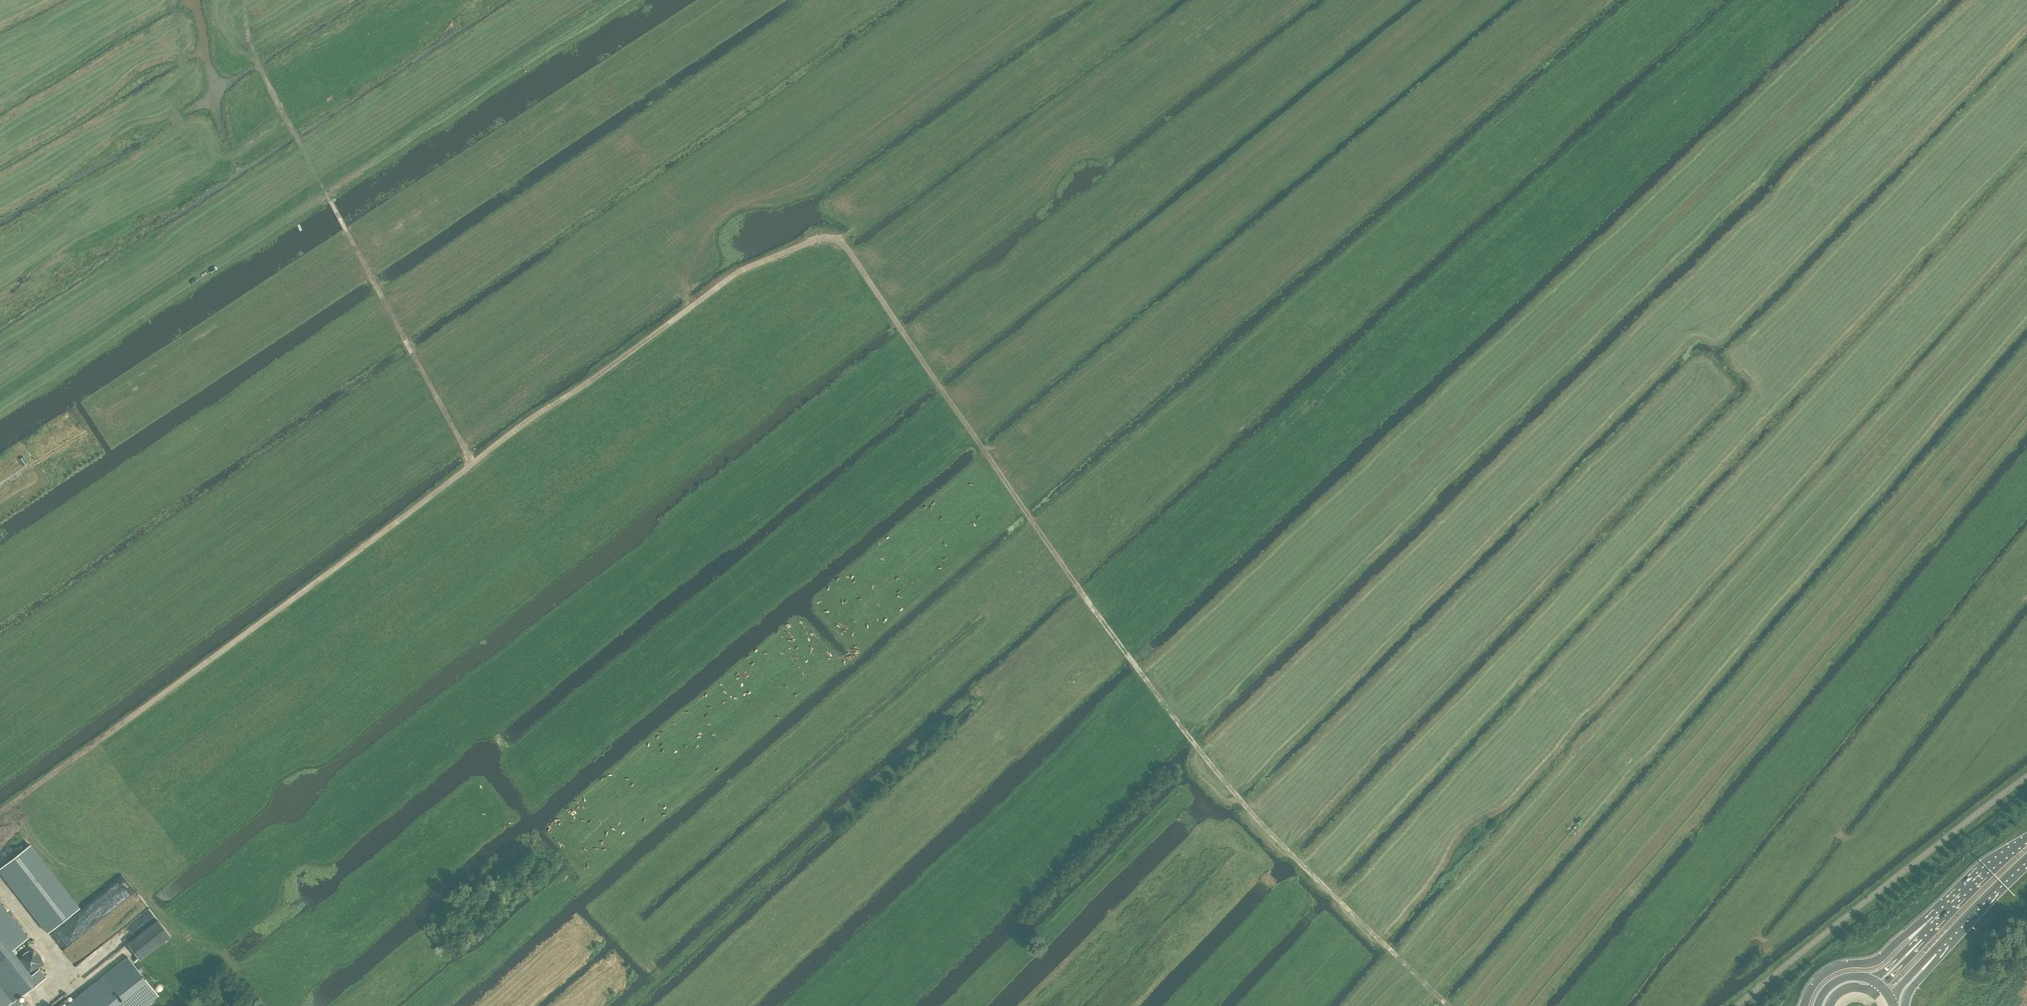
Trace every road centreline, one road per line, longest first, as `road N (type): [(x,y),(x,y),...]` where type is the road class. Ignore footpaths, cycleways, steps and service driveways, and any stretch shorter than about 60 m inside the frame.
road 1 (track): [(0,812),(736,273),(830,239),(844,244),(1092,607),(1215,770),(1340,899)]
road 2 (track): [(0,407),(317,201)]
road 3 (primary): [(1935,919),(1877,961),(1828,971),(1803,1005)]
road 4 (track): [(39,1005),(61,988),(60,968),(53,945),(0,887)]
road 5 (primary): [(1933,950),(2026,856)]
road 6 (primary): [(2026,838),(1935,919)]

